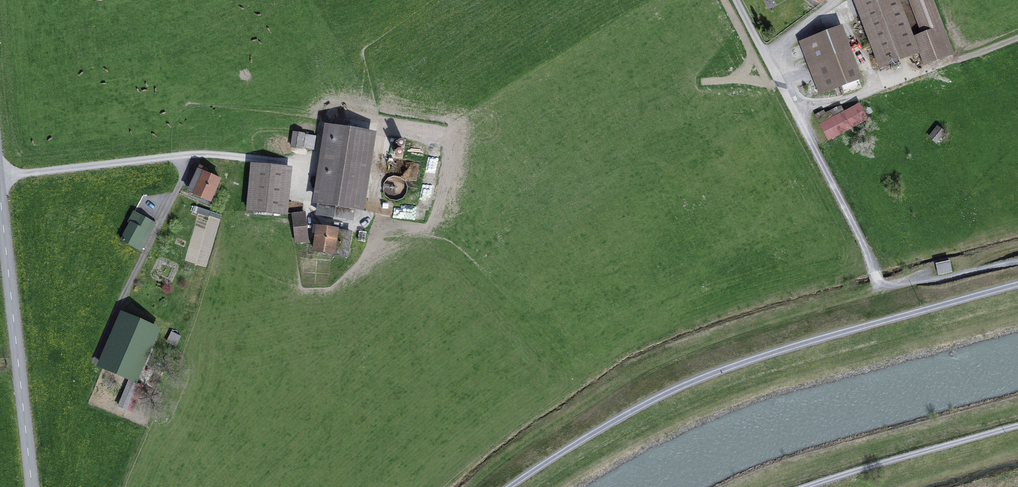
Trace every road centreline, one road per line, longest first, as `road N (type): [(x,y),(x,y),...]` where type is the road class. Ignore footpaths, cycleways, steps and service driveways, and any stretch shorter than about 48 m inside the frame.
road 1 (track): [(1017,285),(715,373),(603,427),(510,486)]
road 2 (track): [(789,98),(881,287),(1017,261)]
road 3 (tertiary): [(0,193),(32,486)]
road 4 (track): [(806,486),(1017,426)]

